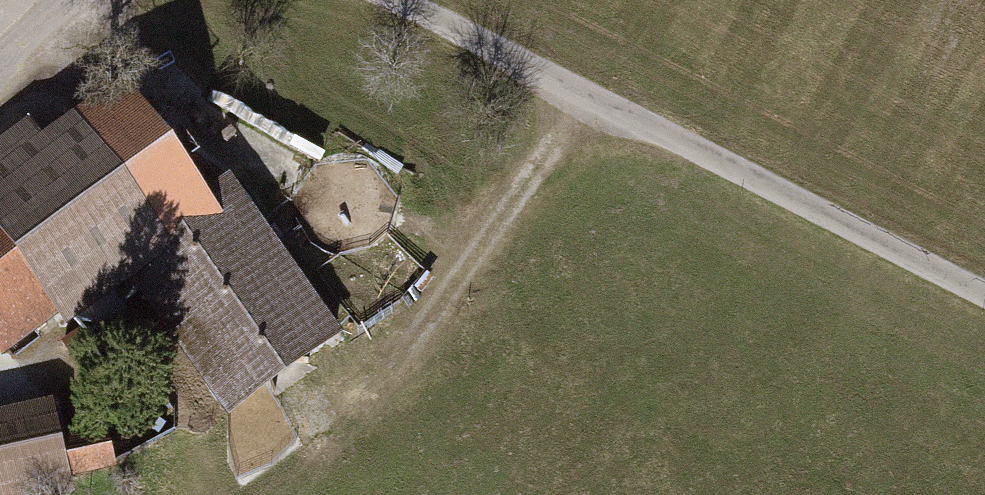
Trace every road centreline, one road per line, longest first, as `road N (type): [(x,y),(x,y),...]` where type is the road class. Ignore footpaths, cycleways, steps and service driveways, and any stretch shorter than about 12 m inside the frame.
road 1 (track): [(381,0),(984,304)]
road 2 (track): [(64,8),(219,144),(452,257),(493,238),(581,101)]
road 3 (track): [(452,257),(425,332),(245,449)]

